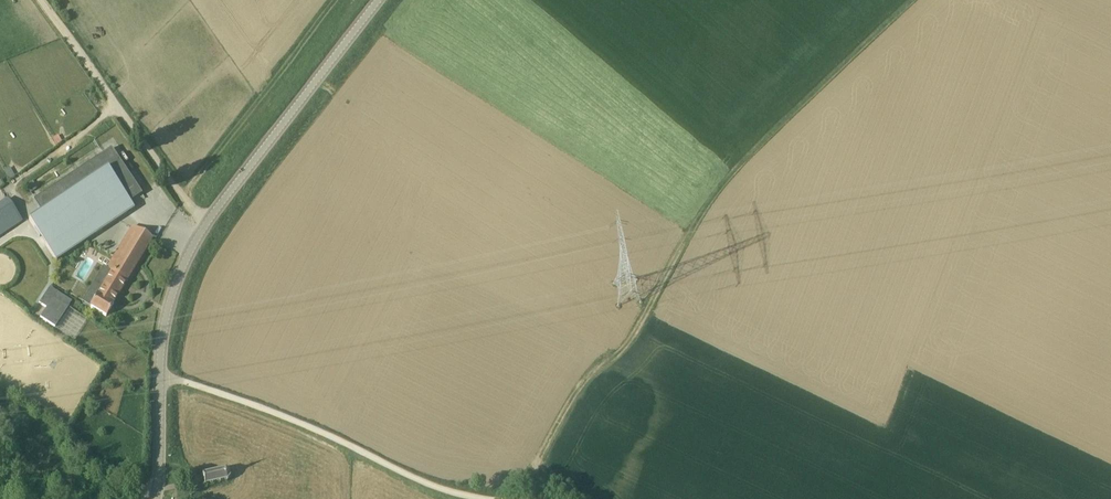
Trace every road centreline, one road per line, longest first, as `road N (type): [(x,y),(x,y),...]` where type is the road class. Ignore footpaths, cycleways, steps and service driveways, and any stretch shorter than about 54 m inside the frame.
road 1 (track): [(503,498),(528,476),(576,390),(650,313),(718,188),(906,0)]
road 2 (tertiary): [(160,378),(167,316),(193,245),(379,0)]
road 3 (track): [(486,498),(429,485),(267,410),(160,378)]
road 4 (track): [(207,223),(39,0)]
road 5 (tertiary): [(160,378),(155,498)]

